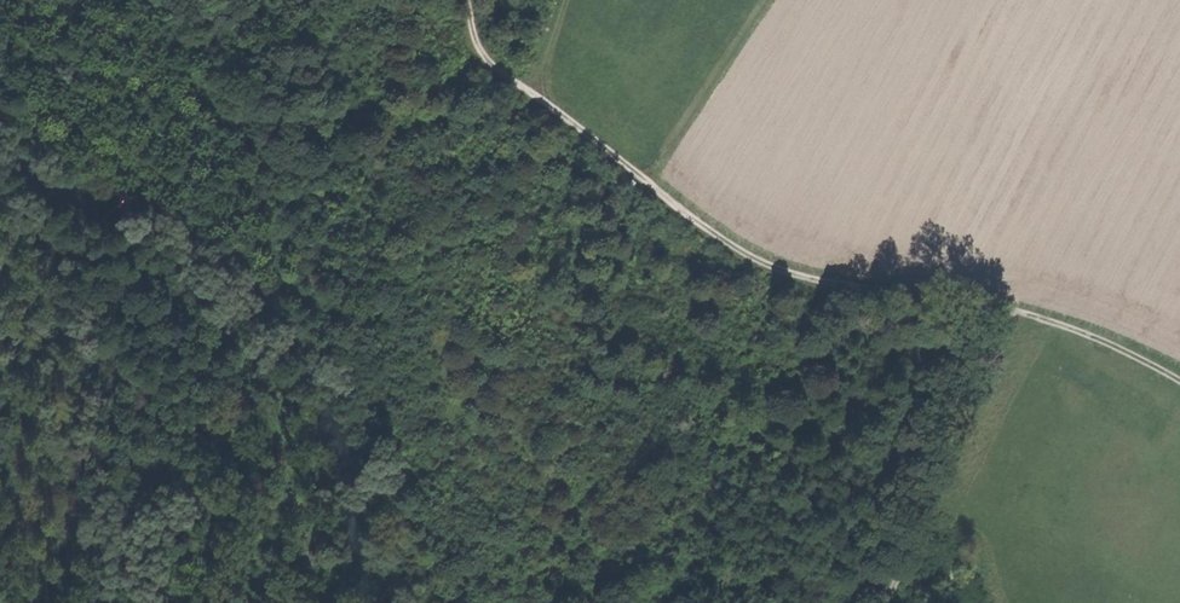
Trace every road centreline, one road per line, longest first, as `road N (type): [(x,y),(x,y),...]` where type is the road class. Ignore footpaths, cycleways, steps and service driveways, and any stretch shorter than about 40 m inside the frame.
road 1 (track): [(1009,309),(799,279),(536,91),(472,29),(463,0)]
road 2 (track): [(552,103),(447,116),(346,157),(244,185),(166,167),(111,127),(80,88),(85,58)]
road 3 (track): [(891,602),(897,567),(1009,309)]
road 4 (track): [(1179,377),(1101,335),(1009,309)]

